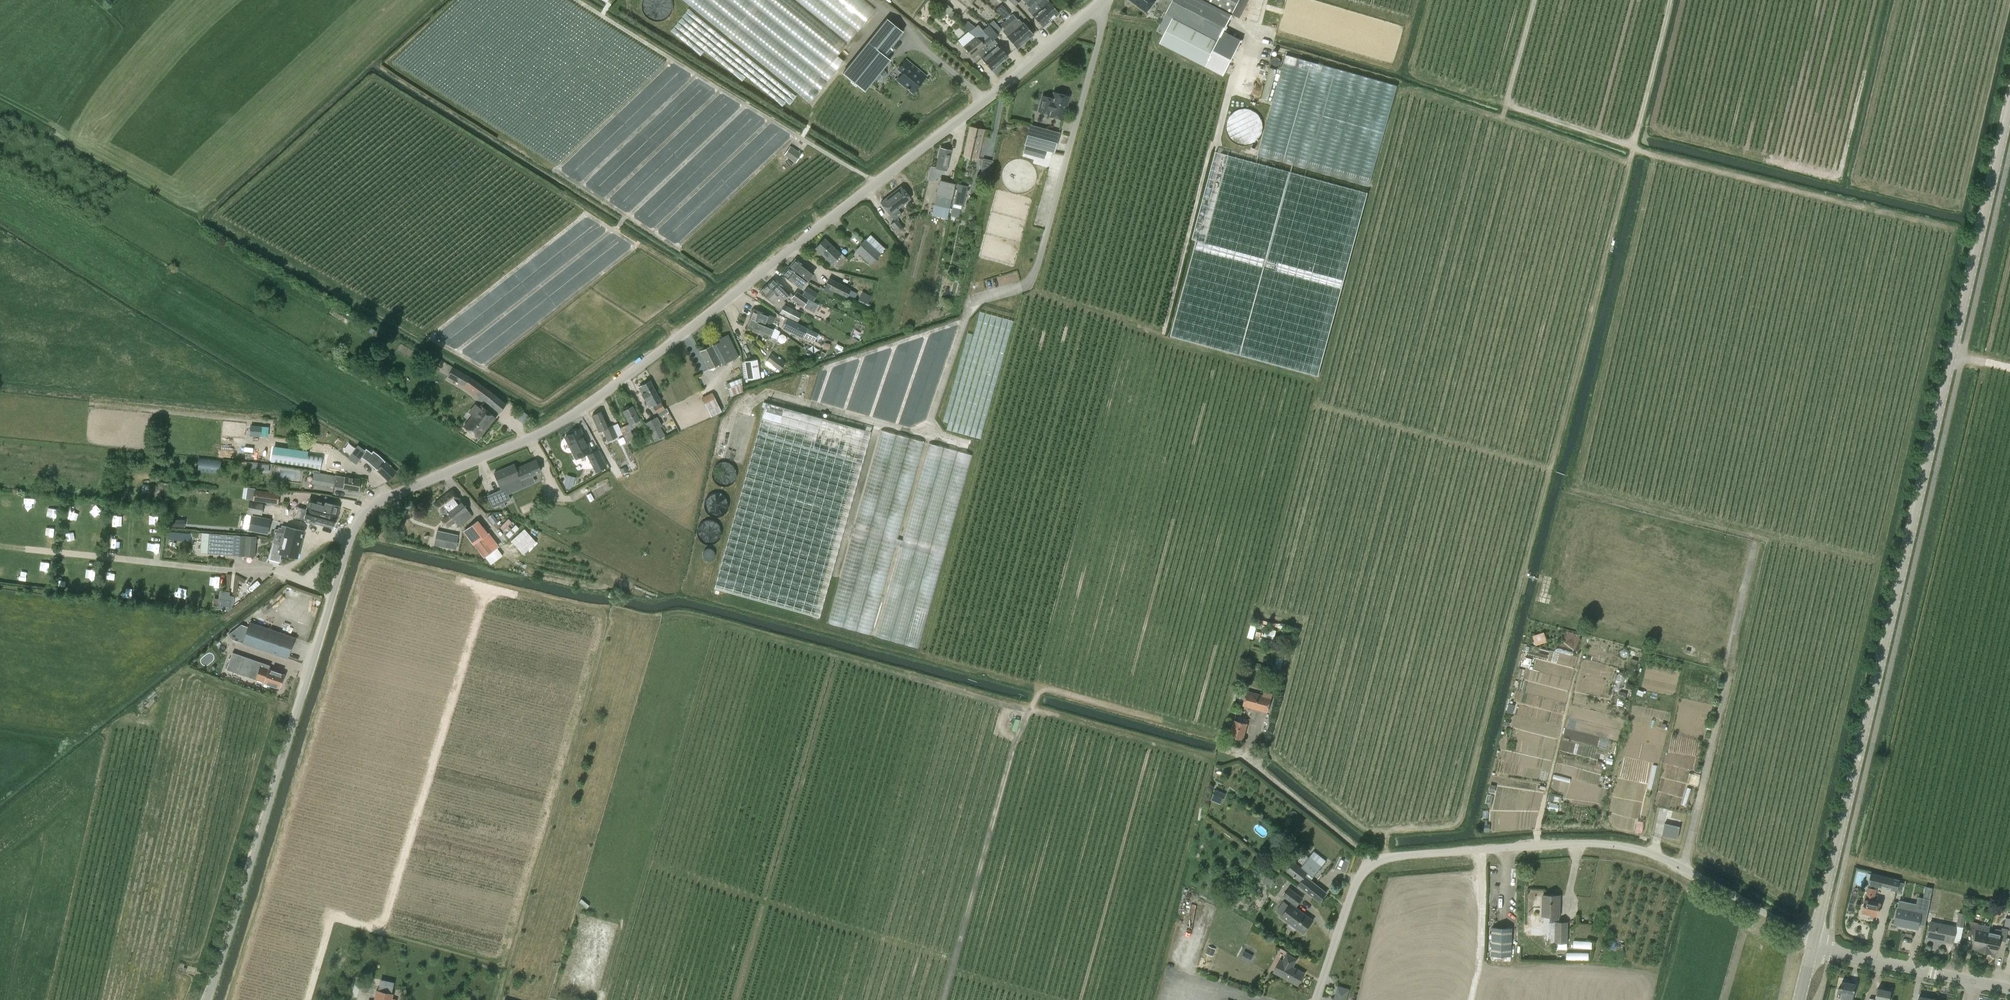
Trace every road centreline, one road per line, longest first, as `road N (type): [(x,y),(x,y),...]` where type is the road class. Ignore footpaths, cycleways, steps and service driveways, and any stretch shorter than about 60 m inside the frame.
road 1 (unclassified): [(205,999),(361,515),(568,419),(1106,0)]
road 2 (secondary): [(1814,939),(2009,100)]
road 3 (track): [(756,400),(767,393),(926,436),(967,313),(981,297),(1031,283),(1102,25),(1099,6)]
road 4 (unclassified): [(1316,999),(1356,883),(1383,858),(1621,844),(1683,867),(1814,939)]
road 5 (track): [(1535,0),(1506,104),(1632,146),(1668,0)]
road 6 (track): [(576,0),(877,183)]
road 7 (track): [(1632,146),(1948,229)]
road 8 (track): [(984,98),(884,9),(813,102)]
road 9 (tertiary): [(1973,982),(1814,939)]
road 10 (track): [(893,0),(999,85)]

